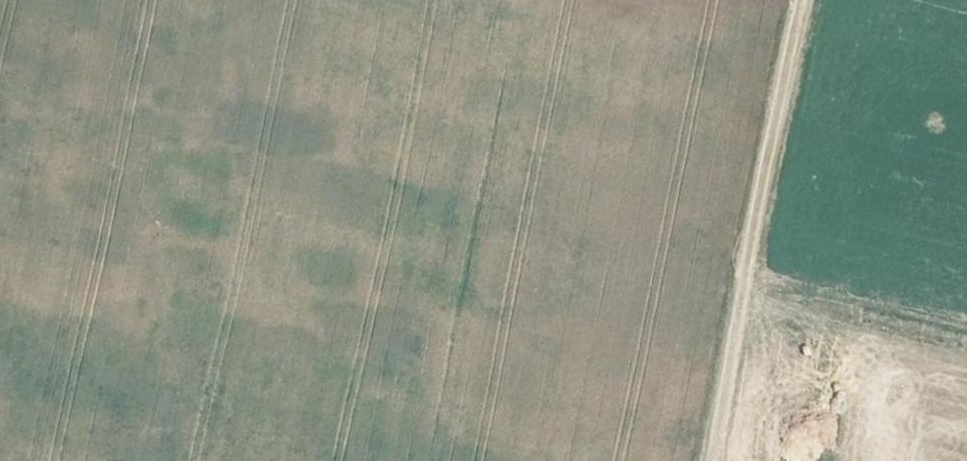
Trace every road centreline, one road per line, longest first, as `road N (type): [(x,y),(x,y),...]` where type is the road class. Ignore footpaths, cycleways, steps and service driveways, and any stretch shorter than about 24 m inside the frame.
road 1 (track): [(795,0),(697,460)]

